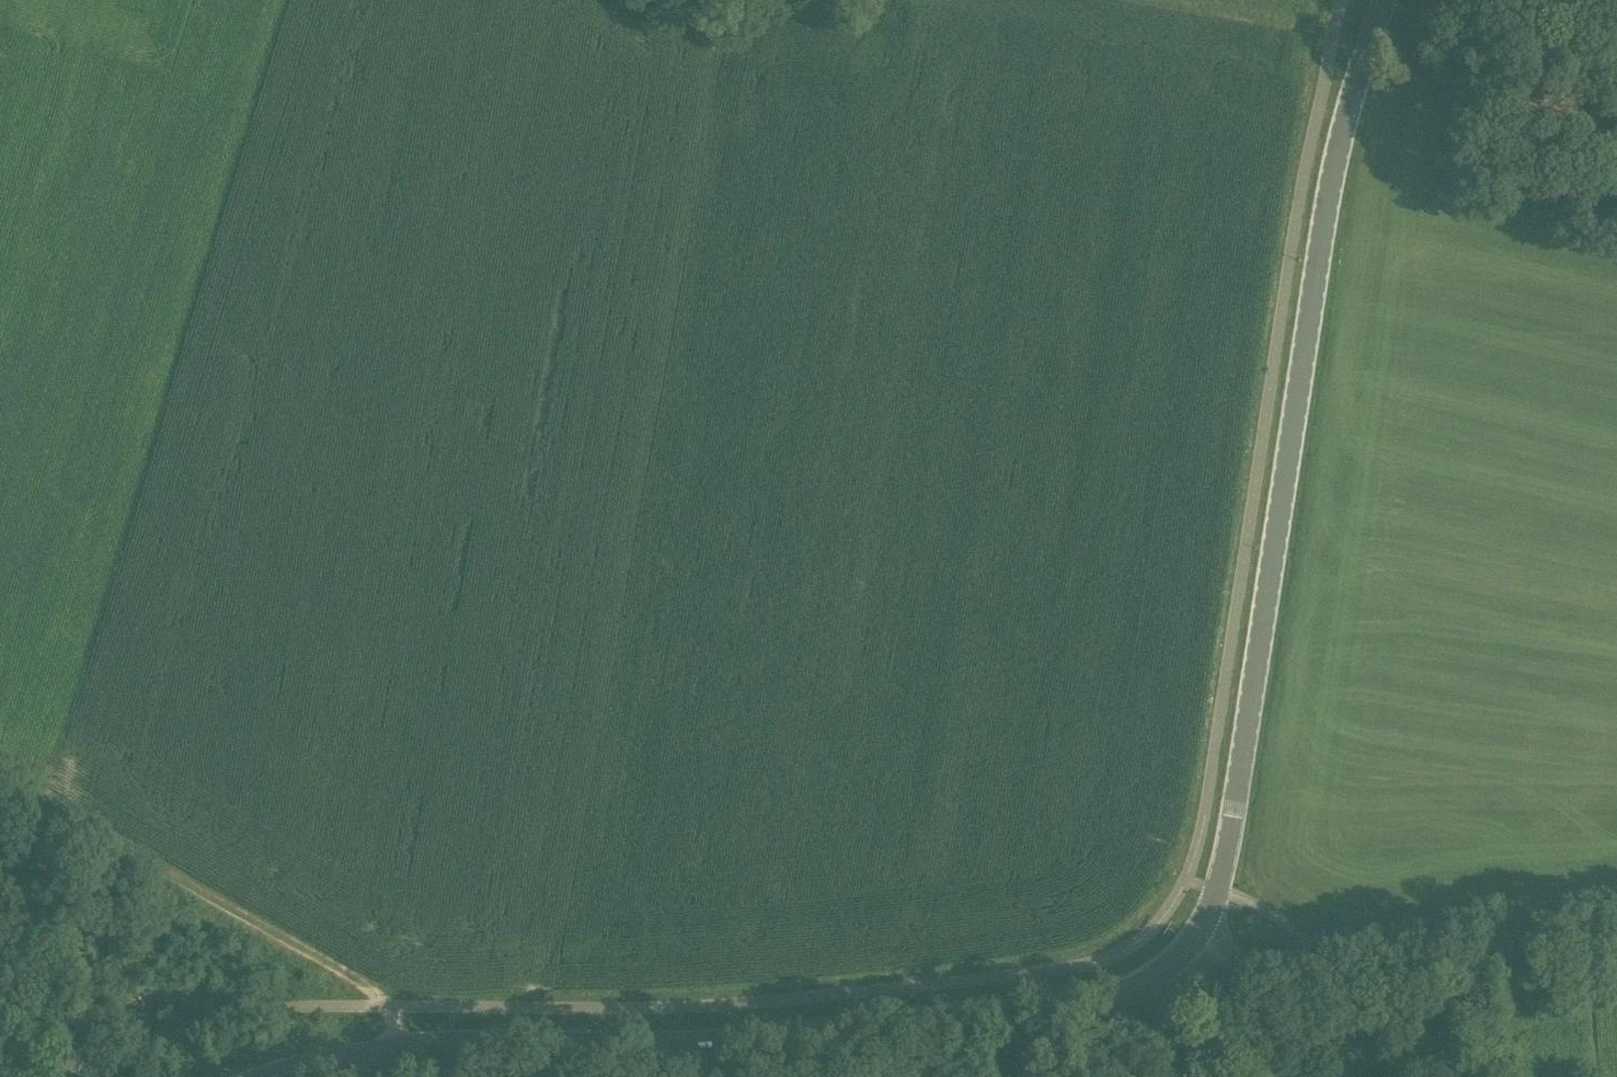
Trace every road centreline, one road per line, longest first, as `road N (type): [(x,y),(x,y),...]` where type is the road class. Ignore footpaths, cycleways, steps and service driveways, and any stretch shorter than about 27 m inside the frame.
road 1 (secondary): [(1197,937),(1230,827),(1342,131),(1384,0)]
road 2 (secondary): [(273,1076),(399,1046),(1071,1008),(1125,994),(1197,937)]
road 3 (track): [(0,784),(324,960),(385,1007)]
road 4 (tertiary): [(1197,937),(1239,975),(1276,983),(1616,926)]

